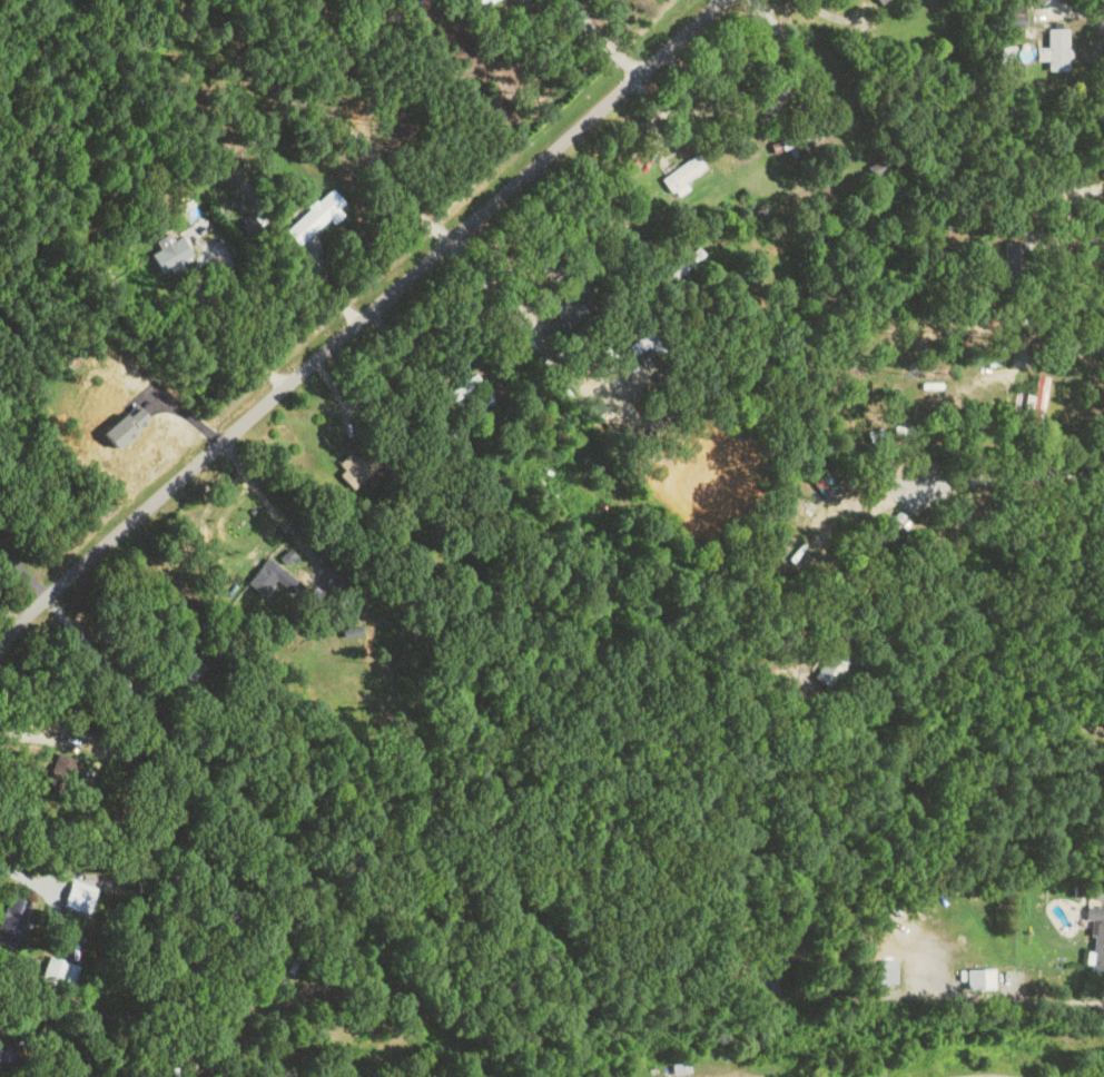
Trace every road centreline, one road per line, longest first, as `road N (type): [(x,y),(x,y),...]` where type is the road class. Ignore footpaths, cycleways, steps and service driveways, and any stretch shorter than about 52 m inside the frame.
road 1 (residential): [(723,0),(0,645)]

